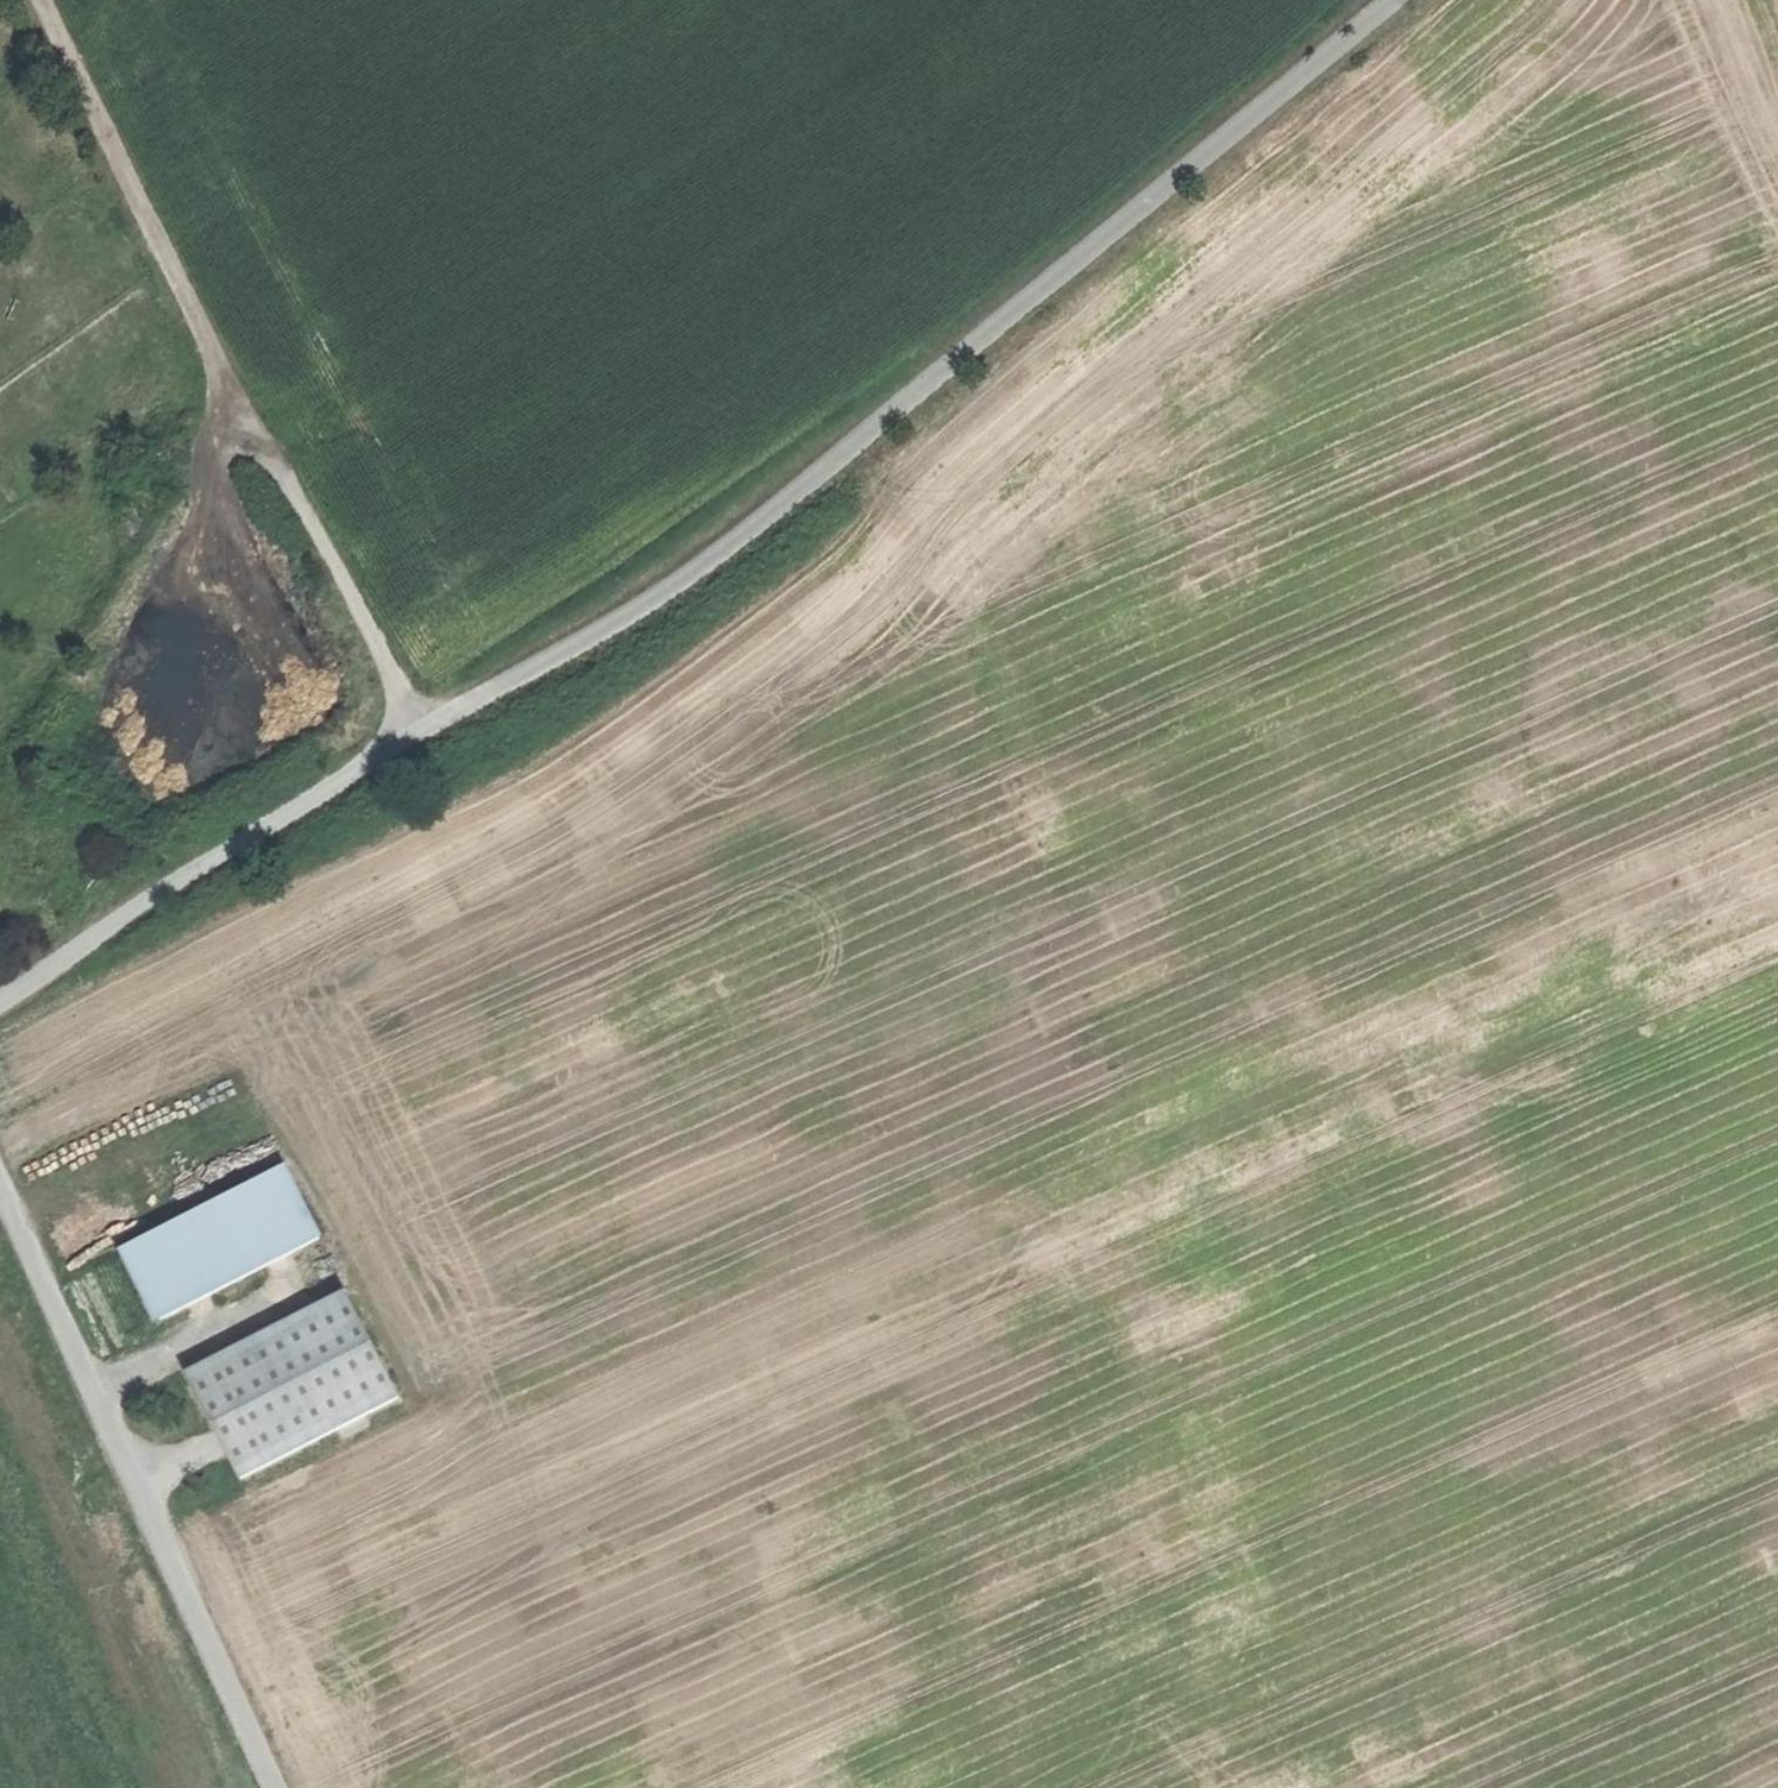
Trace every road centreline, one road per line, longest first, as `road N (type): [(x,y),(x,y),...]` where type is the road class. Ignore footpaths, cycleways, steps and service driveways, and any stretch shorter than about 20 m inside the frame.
road 1 (unclassified): [(844,454),(723,551),(608,629),(418,731),(0,999)]
road 2 (track): [(418,731),(205,336),(41,0)]
road 3 (unclassified): [(844,454),(1395,0)]
road 4 (unclassified): [(272,1787),(0,1186)]

